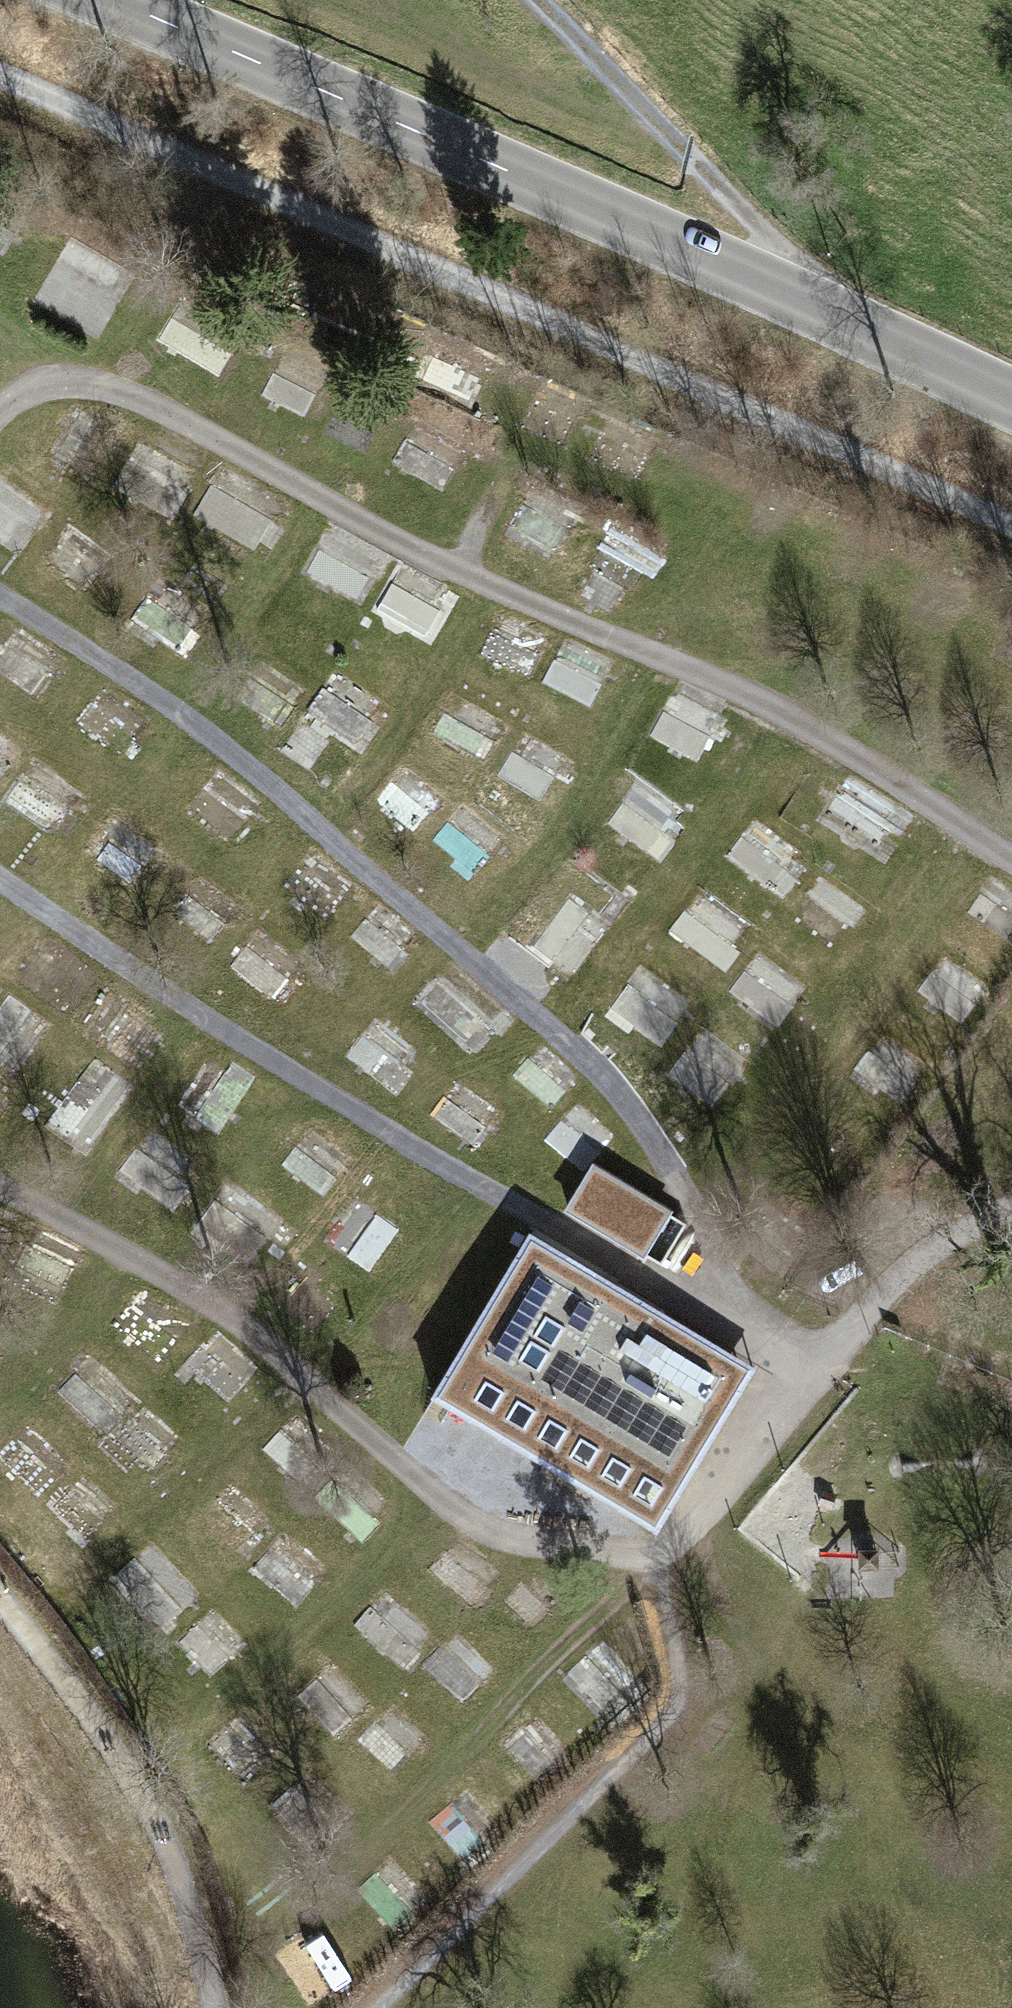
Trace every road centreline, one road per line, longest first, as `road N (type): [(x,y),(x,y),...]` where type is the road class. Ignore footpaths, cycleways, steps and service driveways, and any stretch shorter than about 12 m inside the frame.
road 1 (track): [(1011,526),(0,75)]
road 2 (secondary): [(117,0),(787,291),(1011,400)]
road 3 (track): [(0,1599),(87,1712),(166,1837),(209,2007)]
road 4 (track): [(535,0),(762,225),(787,291)]

